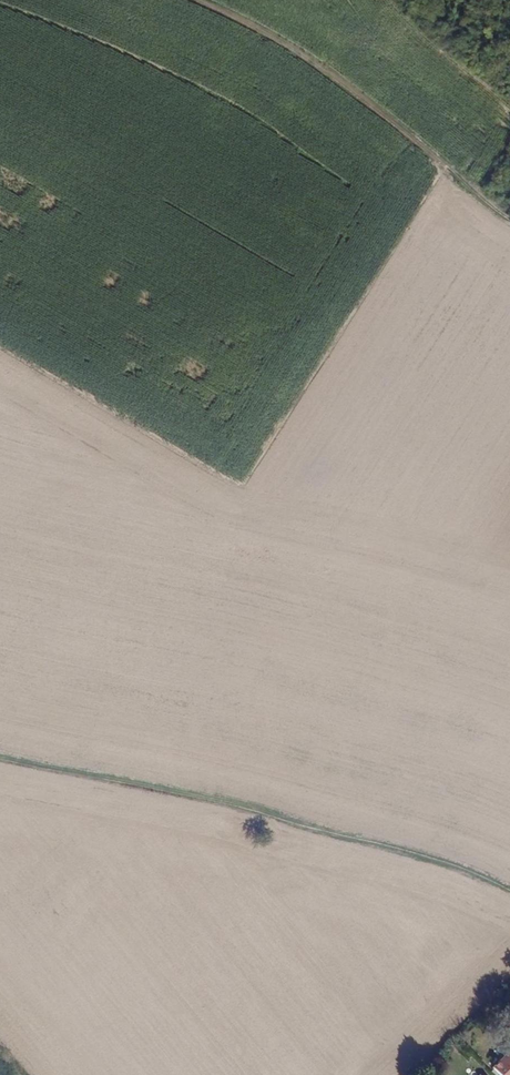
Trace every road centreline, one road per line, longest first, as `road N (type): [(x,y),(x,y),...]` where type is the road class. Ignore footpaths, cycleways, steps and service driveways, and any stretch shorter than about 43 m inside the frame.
road 1 (track): [(509,889),(451,864),(0,757)]
road 2 (track): [(509,215),(291,43),(195,0)]

